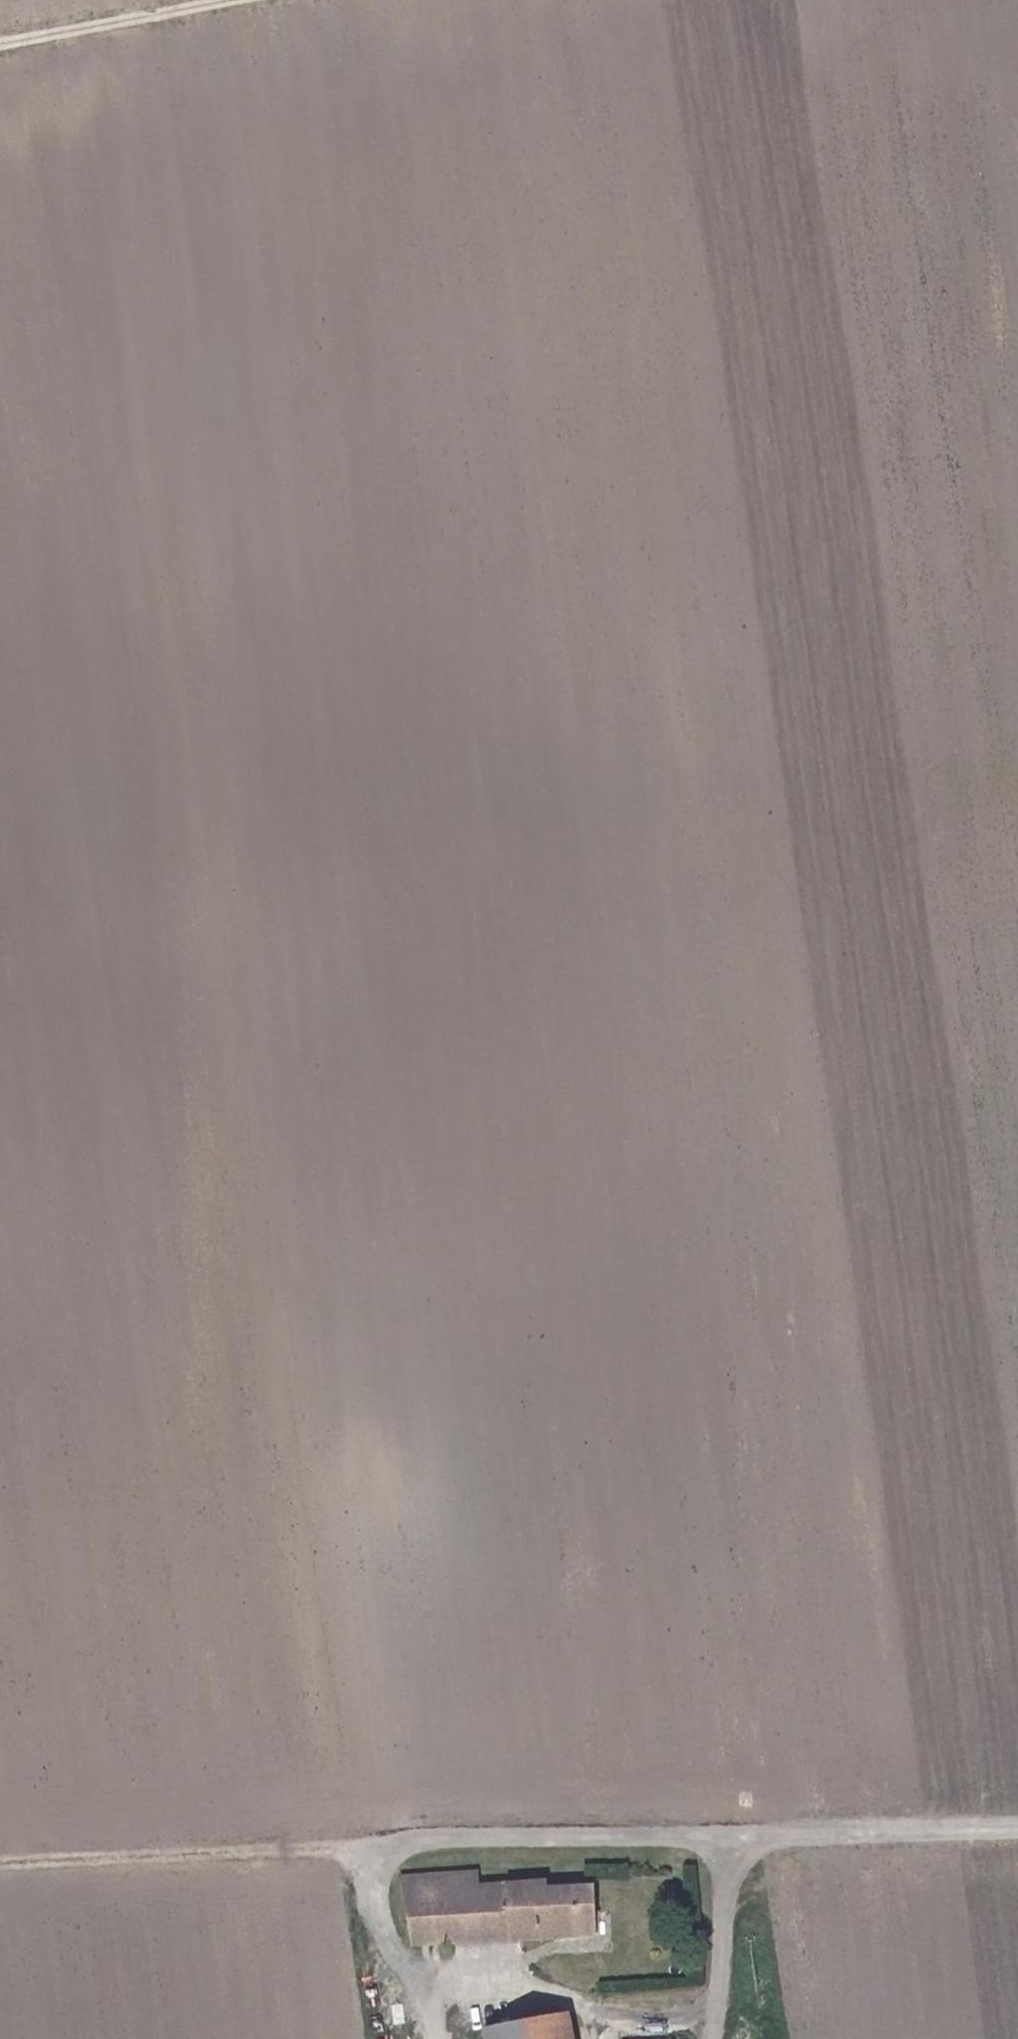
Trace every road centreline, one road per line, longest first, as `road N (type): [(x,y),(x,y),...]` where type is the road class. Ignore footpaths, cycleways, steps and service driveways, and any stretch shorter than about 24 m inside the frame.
road 1 (track): [(0,1866),(1017,1836)]
road 2 (track): [(0,40),(239,0)]

